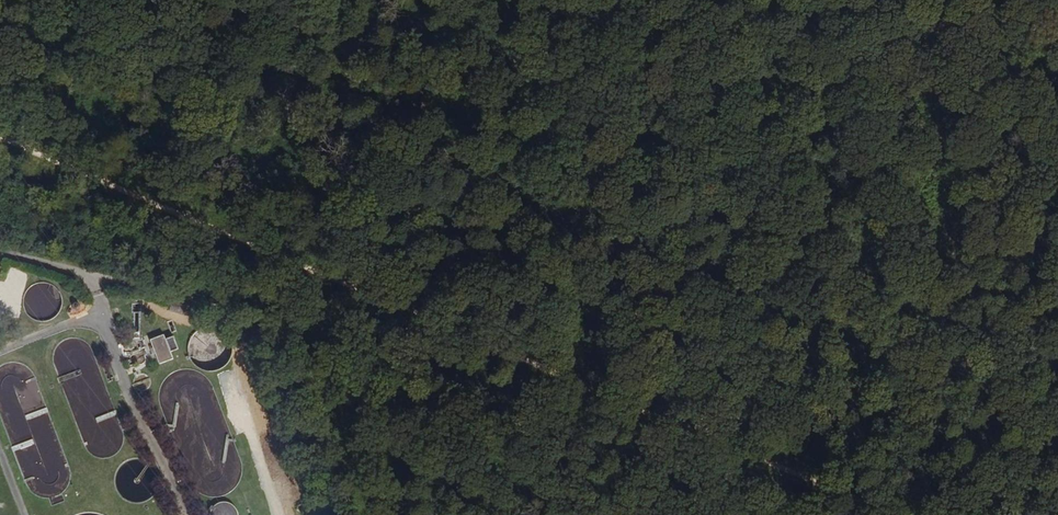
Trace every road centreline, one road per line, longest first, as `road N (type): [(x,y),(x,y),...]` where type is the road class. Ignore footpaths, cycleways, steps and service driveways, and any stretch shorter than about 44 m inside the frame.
road 1 (track): [(905,514),(0,136)]

